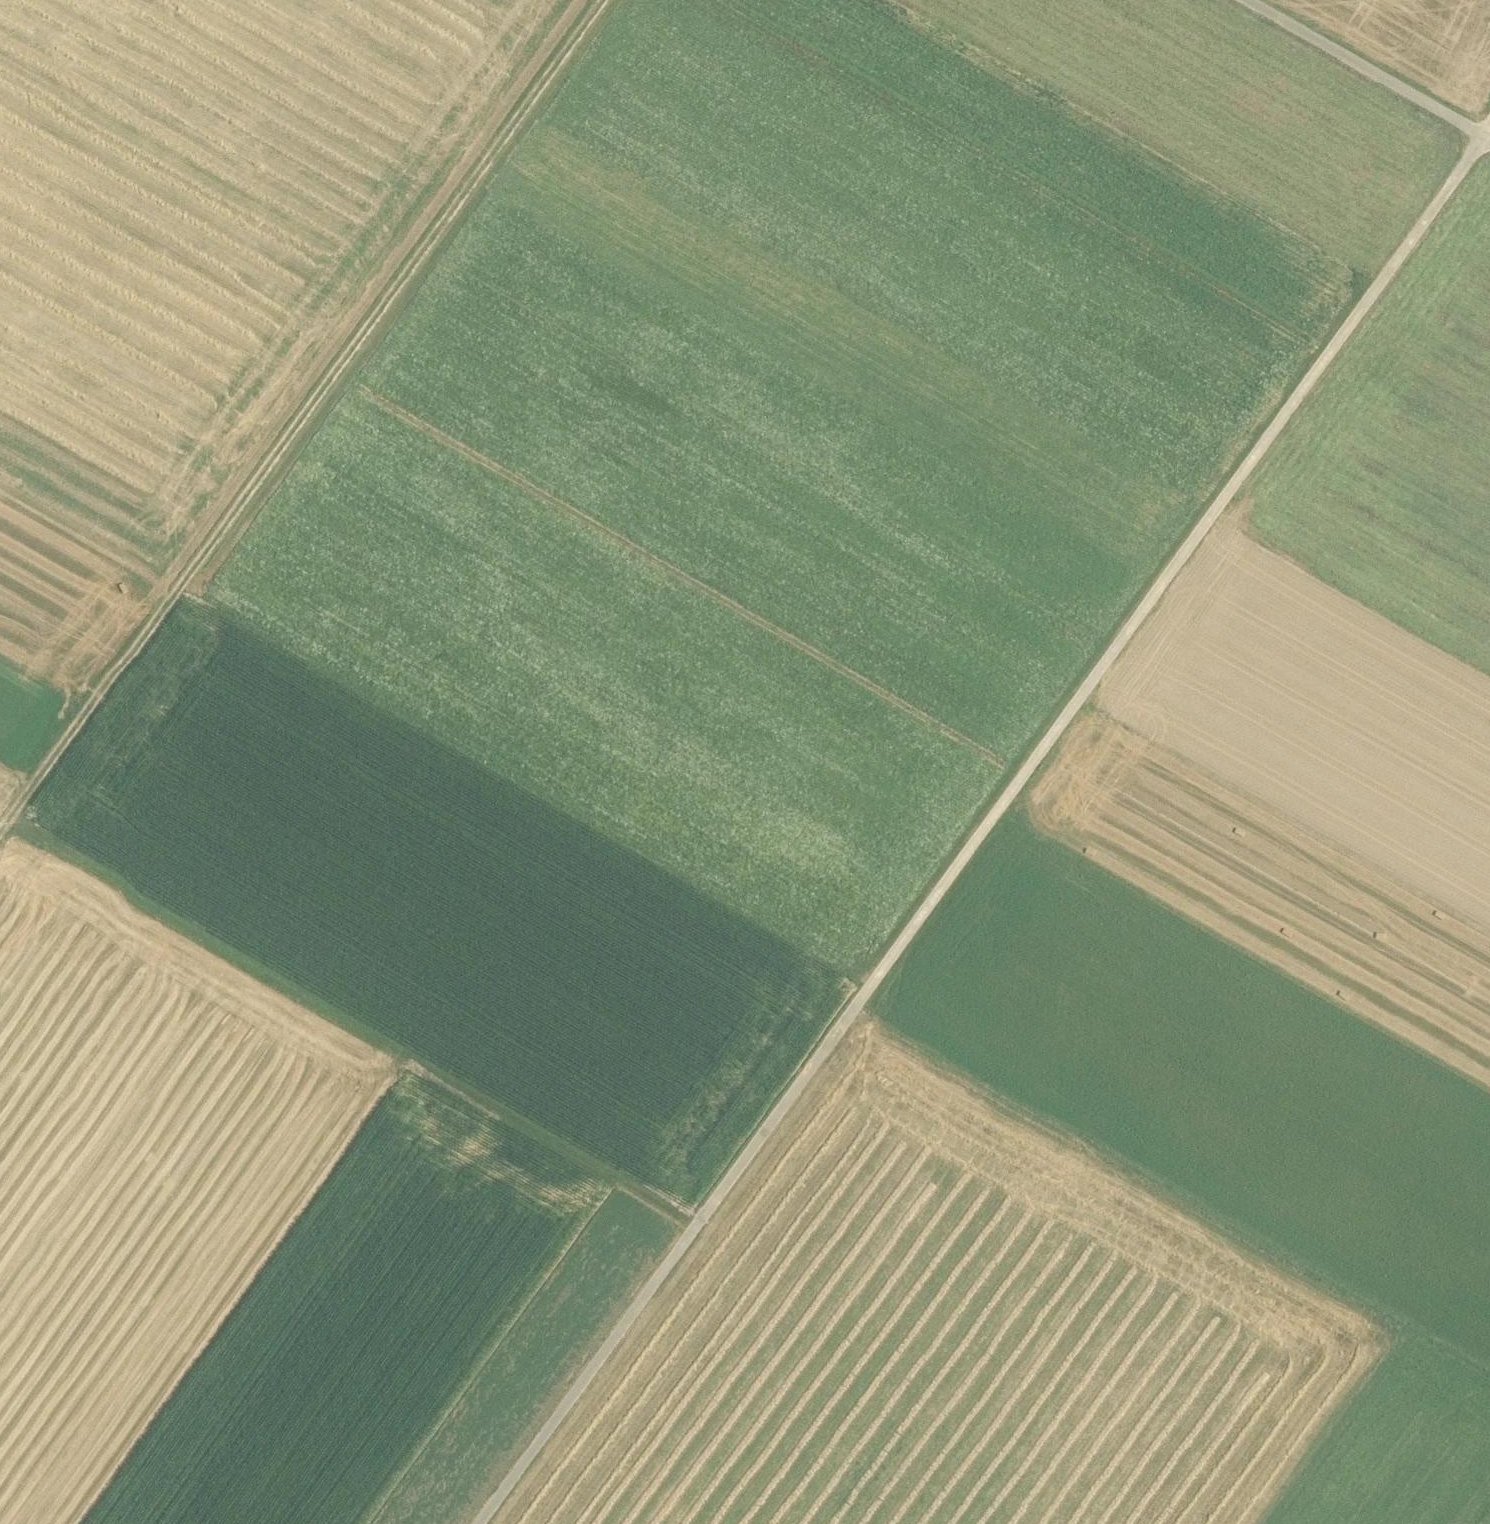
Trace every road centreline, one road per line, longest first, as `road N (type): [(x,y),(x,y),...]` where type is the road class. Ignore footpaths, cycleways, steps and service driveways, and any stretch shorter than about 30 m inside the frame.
road 1 (track): [(483,1523),(1484,138)]
road 2 (track): [(0,840),(609,0)]
road 3 (track): [(851,1015),(1489,1377)]
road 4 (track): [(1236,0),(1484,138)]

